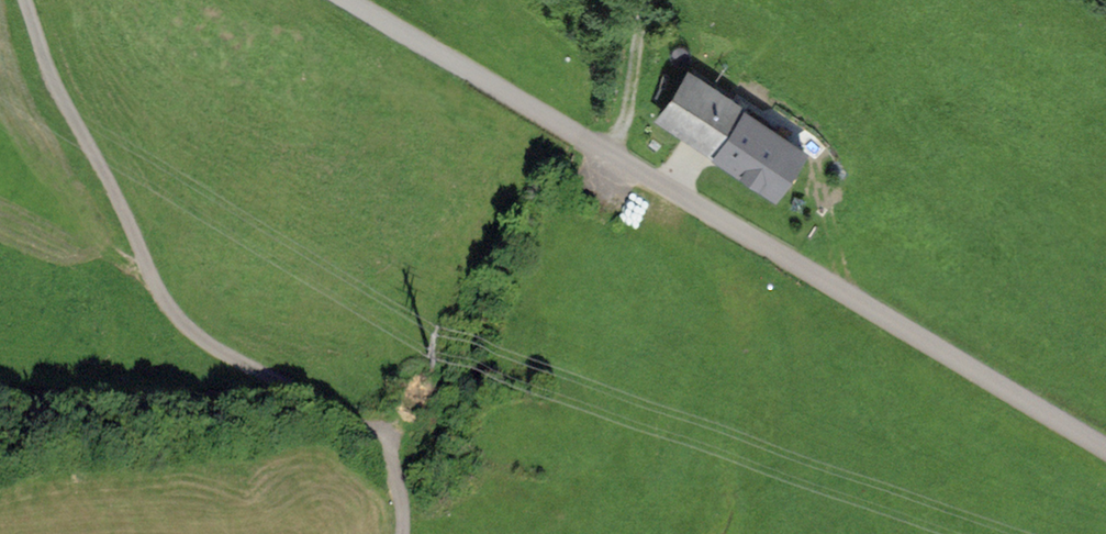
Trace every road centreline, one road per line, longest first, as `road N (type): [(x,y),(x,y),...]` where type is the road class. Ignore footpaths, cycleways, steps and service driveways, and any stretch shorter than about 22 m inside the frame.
road 1 (unclassified): [(345,0),(1105,451)]
road 2 (unclassified): [(24,0),(64,100),(120,201),(142,267),(194,337),(377,431),(396,463),(403,533)]
road 3 (track): [(614,160),(644,15),(656,0)]

